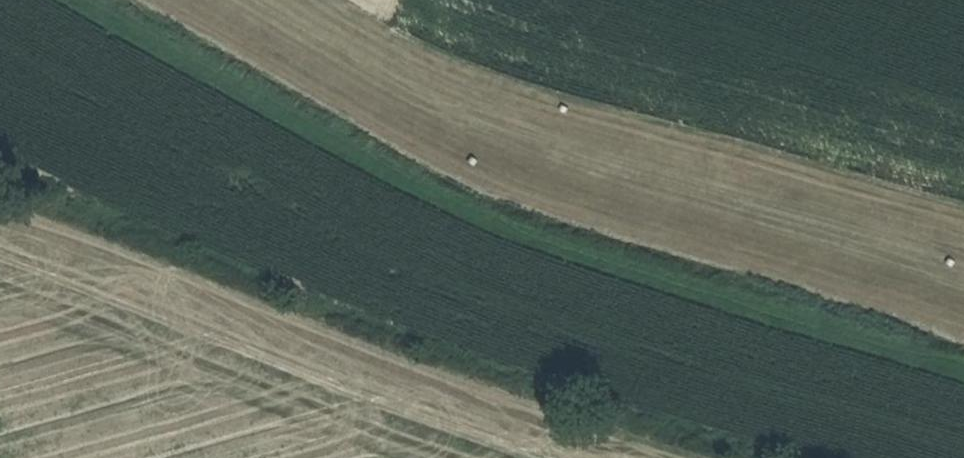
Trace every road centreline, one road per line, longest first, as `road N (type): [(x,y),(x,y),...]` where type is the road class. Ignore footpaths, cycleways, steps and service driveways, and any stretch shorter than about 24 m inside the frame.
road 1 (track): [(0,178),(365,332),(752,457)]
road 2 (track): [(963,211),(511,87),(389,41),(321,0)]

